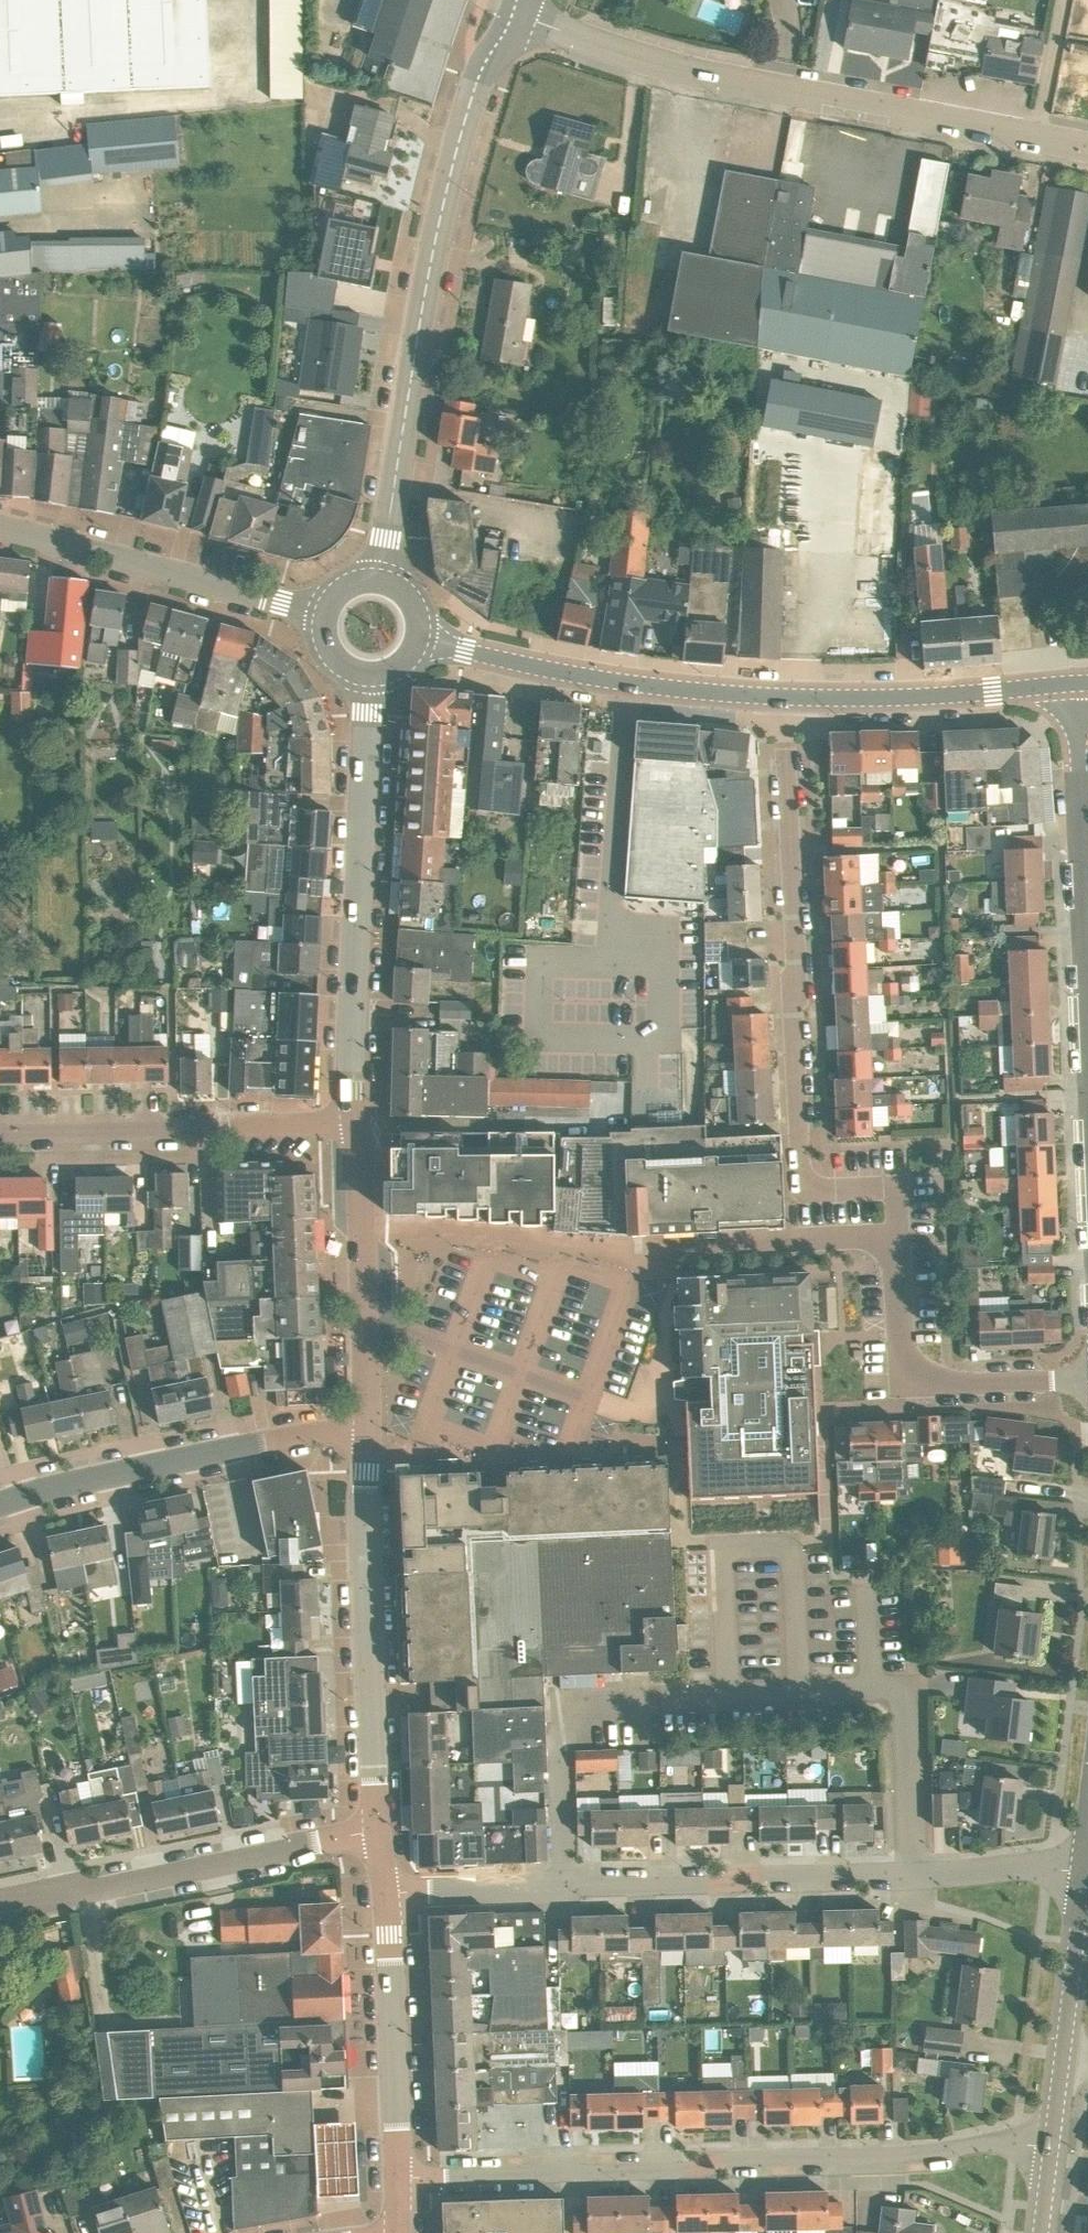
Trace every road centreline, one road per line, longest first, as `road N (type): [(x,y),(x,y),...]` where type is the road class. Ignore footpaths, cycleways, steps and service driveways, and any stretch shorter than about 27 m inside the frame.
road 1 (residential): [(386,1892),(1086,1869)]
road 2 (unclassified): [(1051,2150),(397,2177)]
road 3 (unclassified): [(1087,148),(652,62),(514,13)]
road 4 (tertiary): [(378,581),(442,217),(479,78),(514,13)]
road 5 (residential): [(781,696),(803,1174)]
road 6 (tertiary): [(356,1122),(368,675)]
road 7 (tertiary): [(377,1837),(368,1431)]
road 8 (residential): [(0,1898),(101,1889),(377,1837)]
road 9 (residential): [(0,1505),(267,1442),(368,1431)]
road 10 (tertiary): [(781,696),(626,681),(416,641)]
road 11 (residential): [(356,1122),(0,1135)]
road 12 (unclassified): [(325,616),(0,526)]
road 13 (residential): [(1087,1383),(927,1382),(913,1374),(905,1360),(898,1239)]
road 14 (tertiary): [(1078,684),(931,696),(781,696)]
road 15 (tertiary): [(397,2177),(386,1892)]
road 16 (residential): [(898,1239),(628,1250)]
road 17 (residential): [(364,1237),(628,1250)]
road 18 (unclassified): [(1087,909),(1078,684)]
road 19 (unclassified): [(1063,2062),(1086,1869)]
road 20 (tertiary): [(368,1431),(364,1237)]
road 21 (residential): [(898,1239),(897,1208),(878,1187),(820,1188),(803,1174)]

